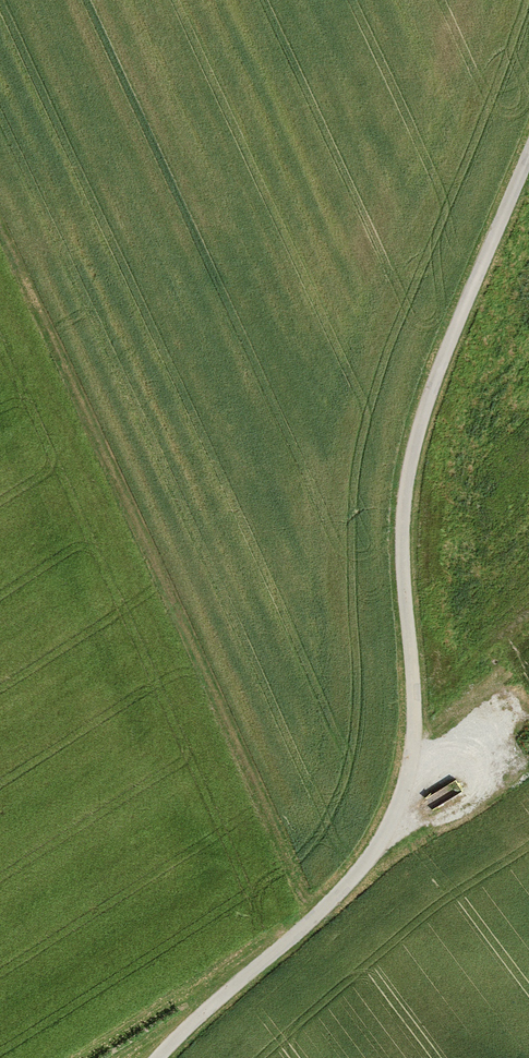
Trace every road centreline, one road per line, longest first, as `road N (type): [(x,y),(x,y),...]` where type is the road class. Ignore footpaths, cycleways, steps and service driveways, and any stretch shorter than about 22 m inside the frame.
road 1 (track): [(528,154),(450,344),(410,466),(403,521),(415,732),(395,812),(359,871),(319,915),(157,1057)]
road 2 (track): [(319,915),(0,239)]

